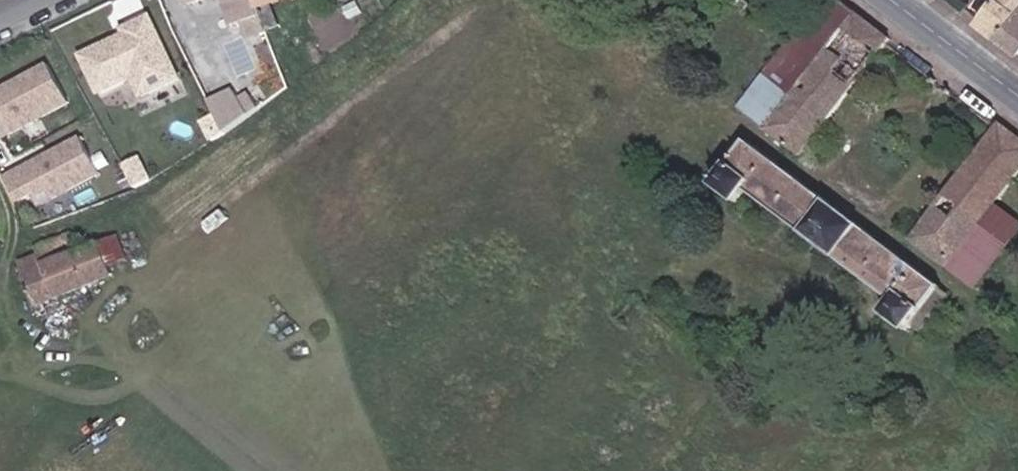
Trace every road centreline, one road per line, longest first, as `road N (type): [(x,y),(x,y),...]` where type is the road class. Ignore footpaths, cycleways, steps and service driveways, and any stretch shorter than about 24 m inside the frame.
road 1 (secondary): [(1017,100),(888,0)]

